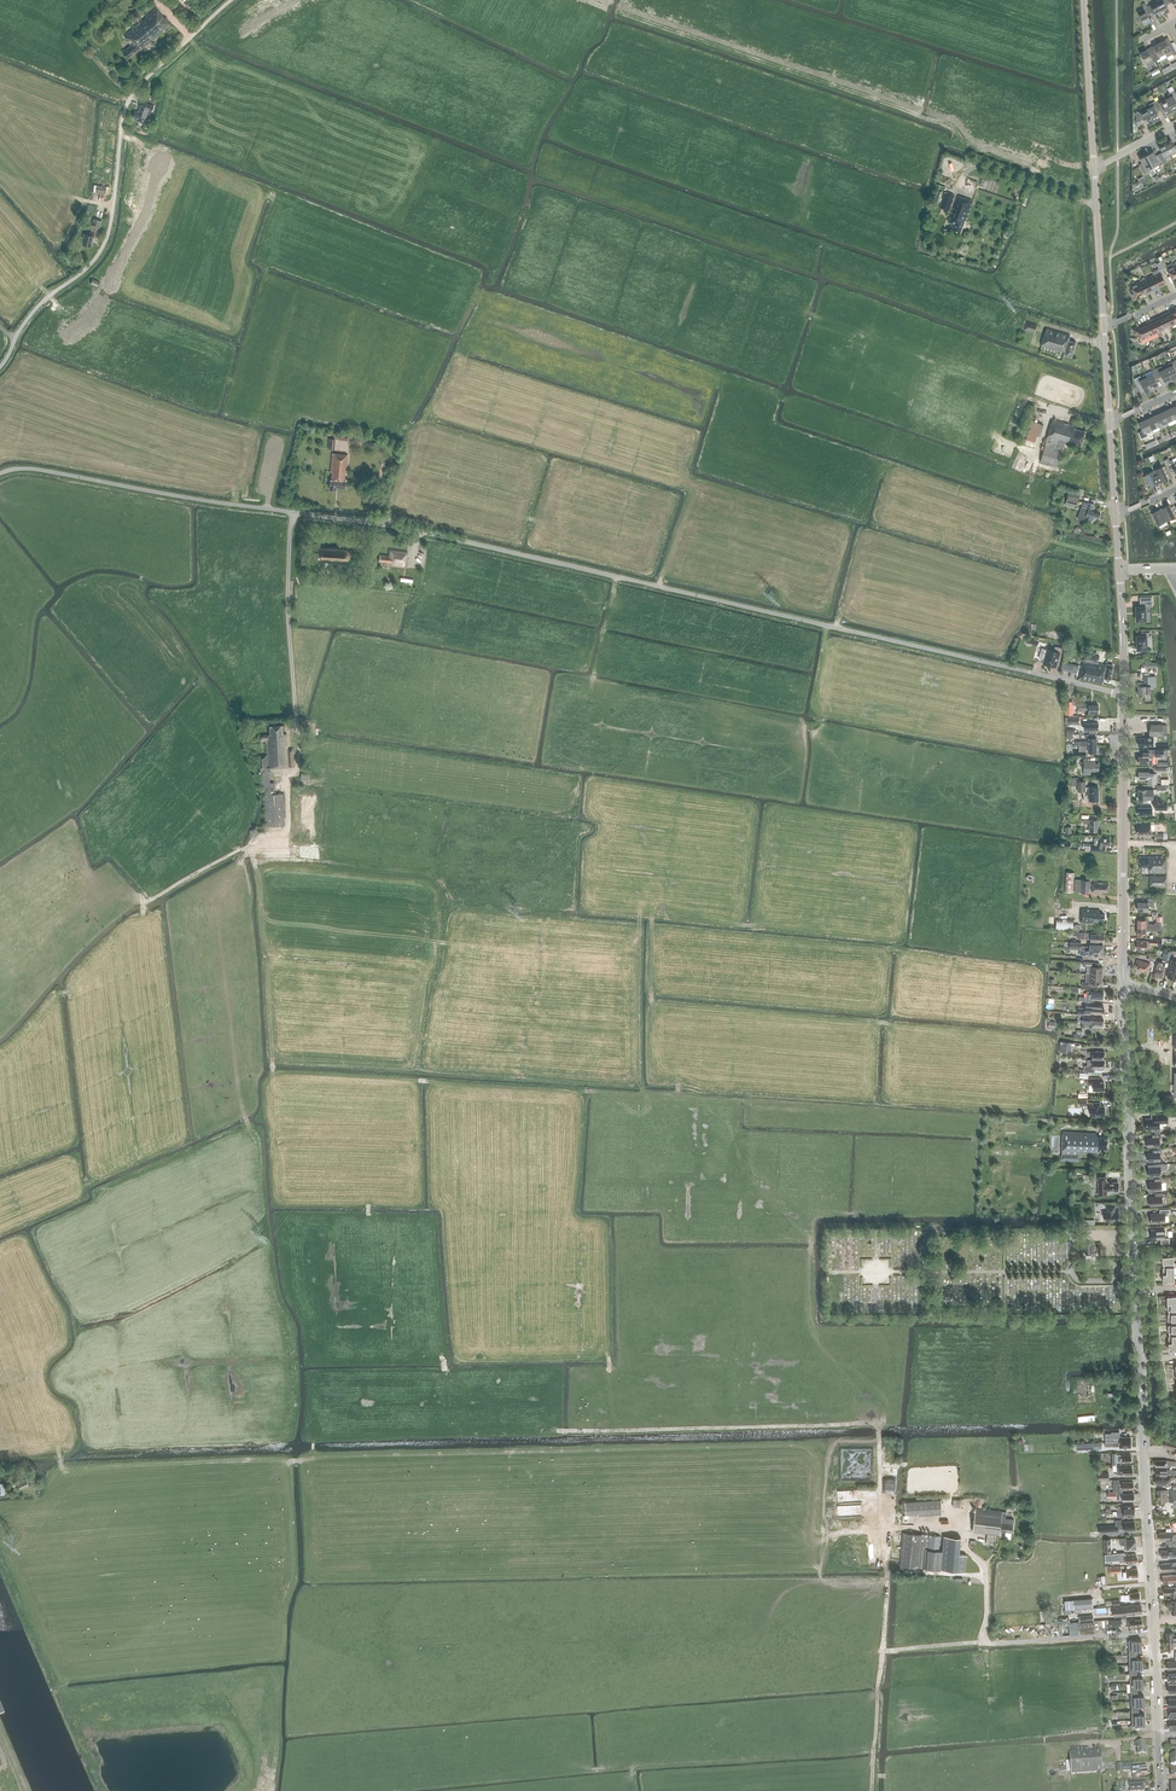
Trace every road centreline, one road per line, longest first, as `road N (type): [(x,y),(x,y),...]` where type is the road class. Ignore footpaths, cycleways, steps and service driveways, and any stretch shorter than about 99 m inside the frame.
road 1 (unclassified): [(1123,693),(402,527),(23,469),(0,474)]
road 2 (unclassified): [(0,367),(35,309),(104,243),(131,96),(231,0)]
road 3 (tertiary): [(1161,1790),(1140,1359)]
road 4 (track): [(871,1790),(887,1569),(878,1425)]
road 5 (tertiary): [(1136,1290),(1127,984)]
road 6 (secondary): [(1127,984),(1123,693)]
road 7 (secondary): [(1094,167),(1085,0)]
road 8 (secondary): [(1104,326),(1094,167)]
road 9 (track): [(1096,206),(986,167),(966,173),(957,190)]
road 10 (secondary): [(1123,693),(1119,571)]

